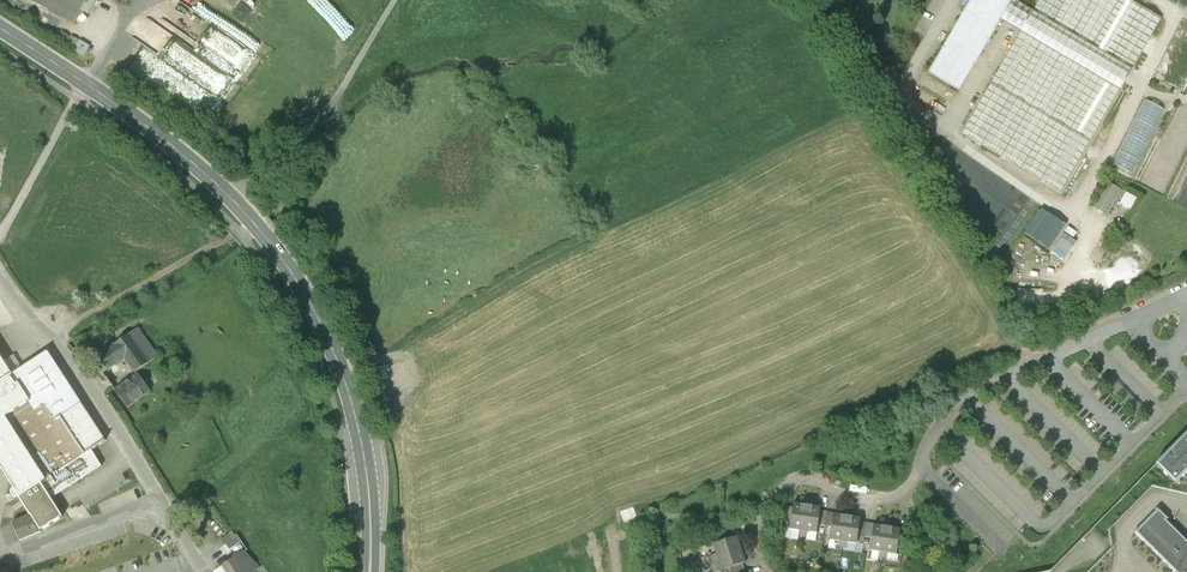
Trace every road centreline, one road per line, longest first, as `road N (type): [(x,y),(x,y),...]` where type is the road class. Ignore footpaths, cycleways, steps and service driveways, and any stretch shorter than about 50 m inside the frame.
road 1 (secondary): [(369,571),(368,485),(355,413),(310,304),(264,233),(153,131),(0,29)]
road 2 (track): [(394,0),(270,215),(54,337)]
road 3 (residential): [(0,271),(54,337),(204,571)]
road 4 (residential): [(922,464),(917,483),(886,501),(848,495),(820,480),(788,486),(765,517),(771,571)]
road 5 (track): [(277,206),(314,233),(360,326),(367,363),(342,373)]
road 6 (track): [(230,197),(335,103)]

